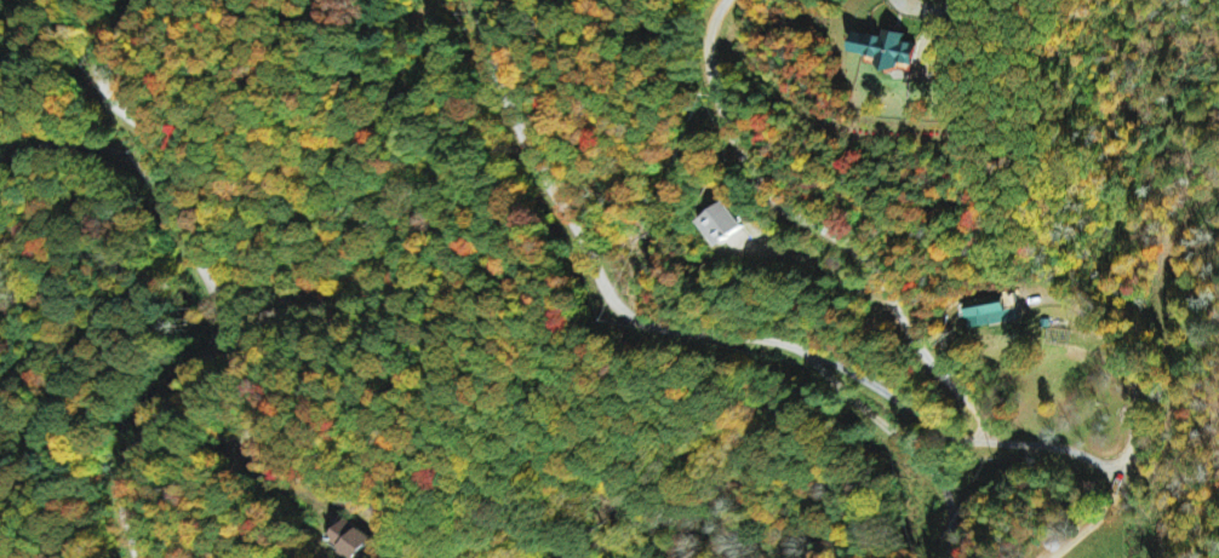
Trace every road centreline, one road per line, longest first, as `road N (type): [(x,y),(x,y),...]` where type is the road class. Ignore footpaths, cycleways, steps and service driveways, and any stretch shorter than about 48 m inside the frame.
road 1 (residential): [(482,0),(485,34),(521,134),(619,306),(675,330),(802,347),(963,437),(1058,444),(1122,466)]
road 2 (residential): [(140,557),(126,501),(131,458),(207,351),(216,307),(185,223),(174,160),(103,91),(104,56),(144,0)]
road 3 (residential): [(983,439),(985,424),(915,341),(869,261),(782,205),(752,167),(710,59),(725,0)]
road 4 (residential): [(820,355),(824,370),(939,476),(952,516),(948,557)]

